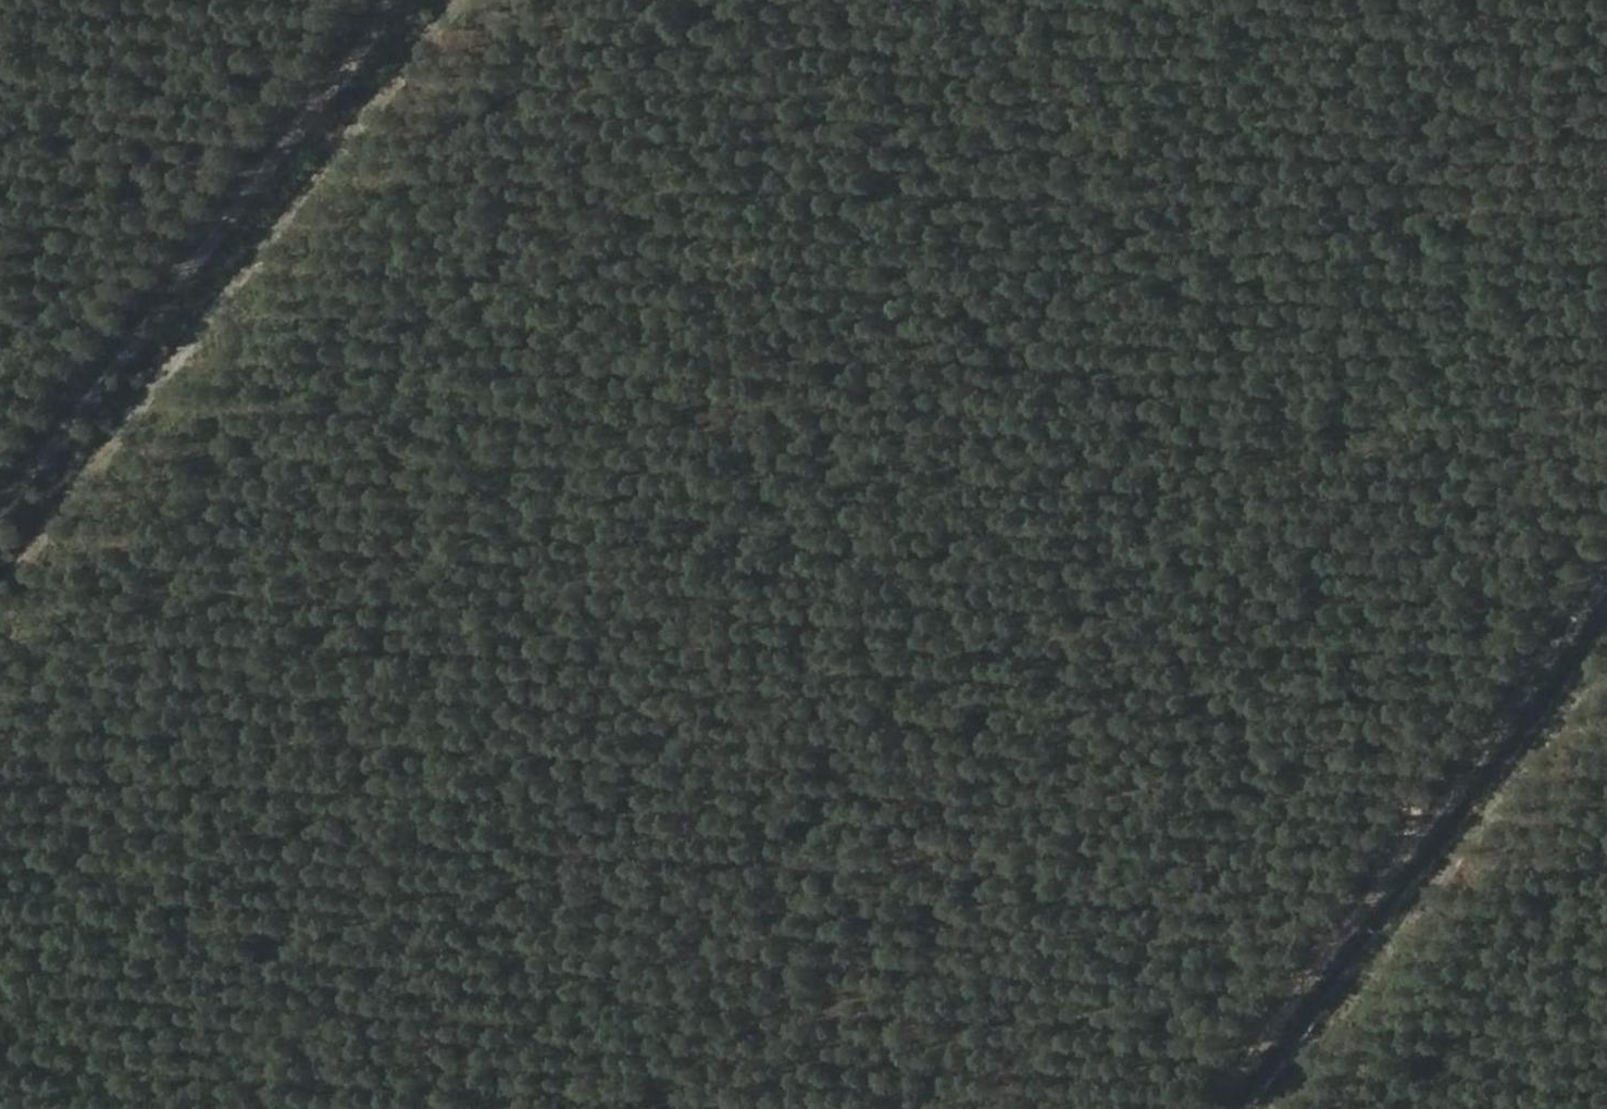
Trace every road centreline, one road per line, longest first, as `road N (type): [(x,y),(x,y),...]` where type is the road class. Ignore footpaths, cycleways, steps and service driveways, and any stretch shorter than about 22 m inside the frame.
road 1 (track): [(0,575),(451,0)]
road 2 (track): [(1606,643),(1260,1108)]

